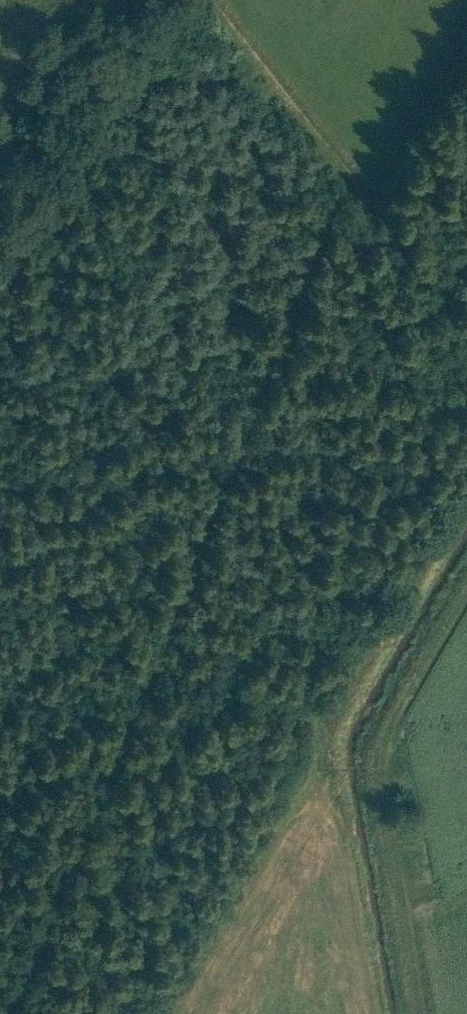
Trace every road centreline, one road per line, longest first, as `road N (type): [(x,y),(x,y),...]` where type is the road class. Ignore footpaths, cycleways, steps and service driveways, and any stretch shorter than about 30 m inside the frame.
road 1 (track): [(462,274),(362,166),(314,262),(12,1013)]
road 2 (track): [(155,658),(299,714),(466,411)]
road 3 (track): [(406,1013),(361,764)]
road 4 (track): [(362,166),(210,0)]

